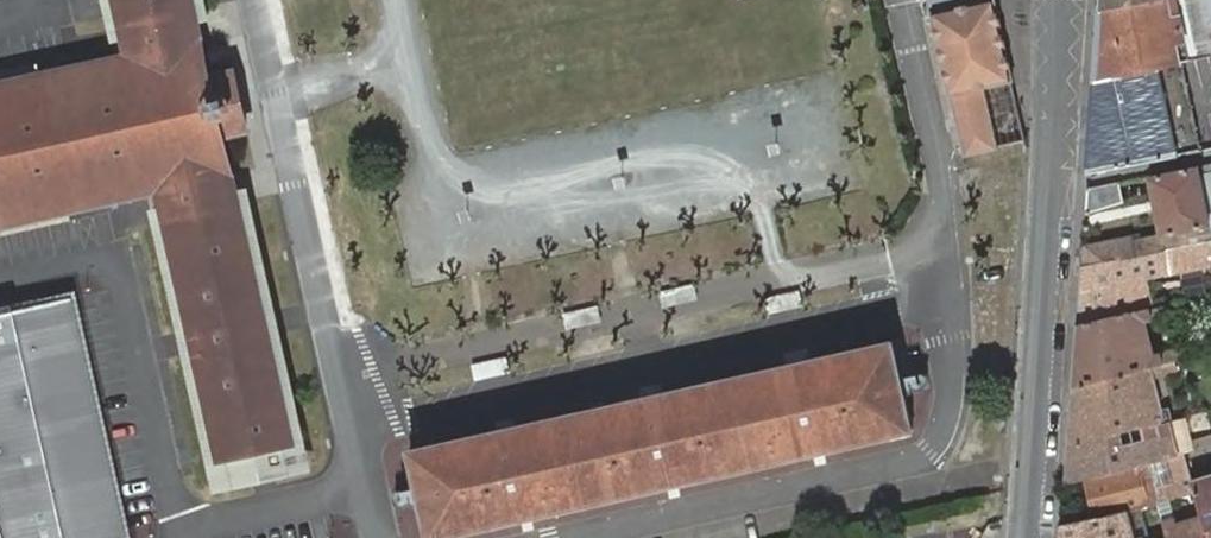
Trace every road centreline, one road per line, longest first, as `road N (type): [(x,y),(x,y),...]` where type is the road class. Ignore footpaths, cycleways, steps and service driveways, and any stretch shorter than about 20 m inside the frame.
road 1 (tertiary): [(1025,537),(1062,0)]

